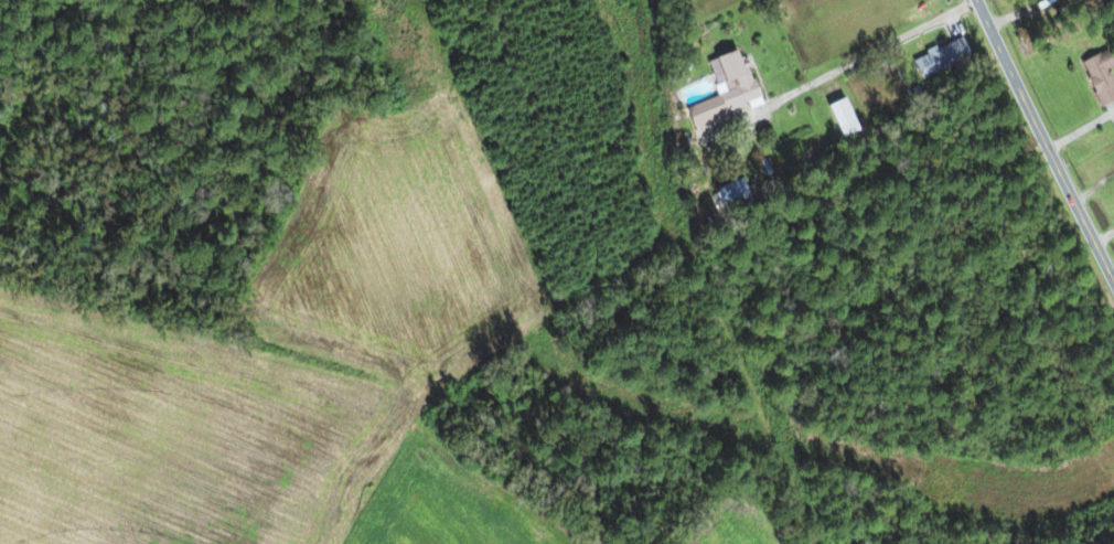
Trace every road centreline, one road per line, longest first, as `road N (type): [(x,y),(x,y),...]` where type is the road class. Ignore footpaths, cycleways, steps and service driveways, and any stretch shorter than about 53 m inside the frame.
road 1 (residential): [(1113,282),(978,0)]
road 2 (residential): [(978,1),(752,114)]

